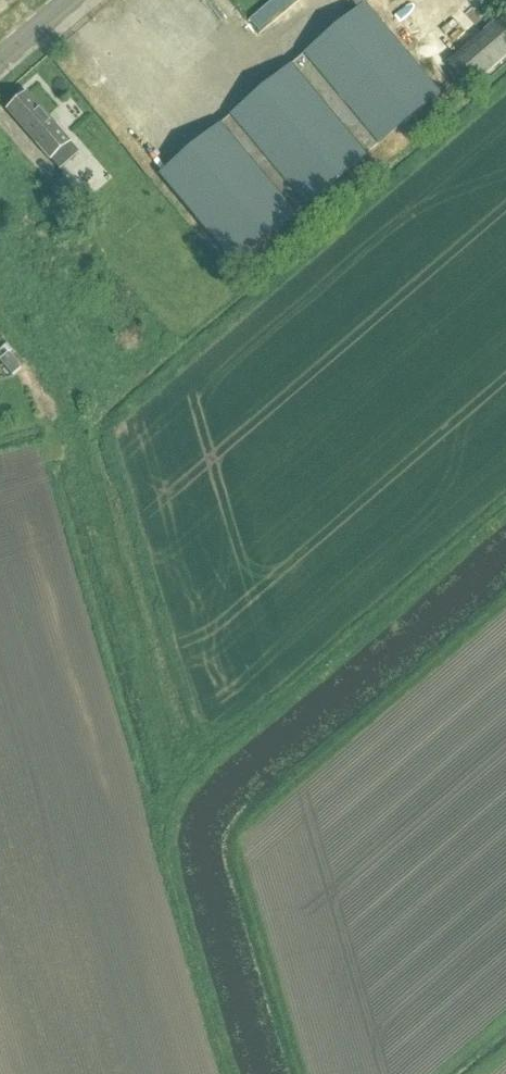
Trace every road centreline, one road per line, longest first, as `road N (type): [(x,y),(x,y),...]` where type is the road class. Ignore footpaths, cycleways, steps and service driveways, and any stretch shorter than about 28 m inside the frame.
road 1 (track): [(505,599),(278,796),(237,843),(298,1073)]
road 2 (track): [(180,791),(58,394),(0,314)]

